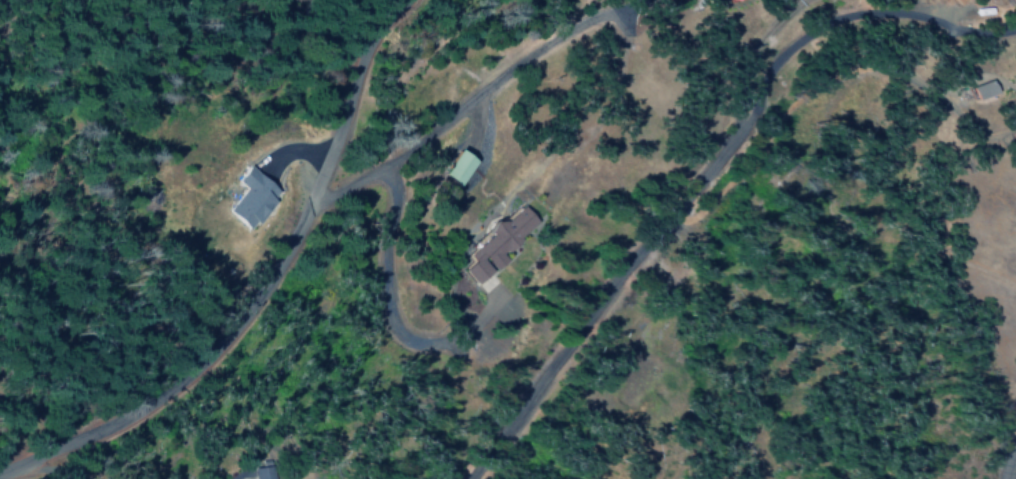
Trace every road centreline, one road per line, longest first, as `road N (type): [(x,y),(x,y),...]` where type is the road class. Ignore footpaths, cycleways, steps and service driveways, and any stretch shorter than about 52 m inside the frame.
road 1 (residential): [(458,234),(603,114),(624,38),(614,17),(539,50),(380,168),(309,207)]
road 2 (residential): [(336,125),(299,229),(261,293),(212,349),(139,413),(0,473)]
road 3 (residential): [(470,478),(653,246),(673,209),(723,155)]
road 4 (residential): [(723,155),(772,66),(831,24),(894,12),(971,33),(1015,30)]
road 5 (track): [(776,180),(814,175),(830,220),(844,229),(1015,286)]
road 6 (residential): [(406,0),(374,41),(336,125)]

